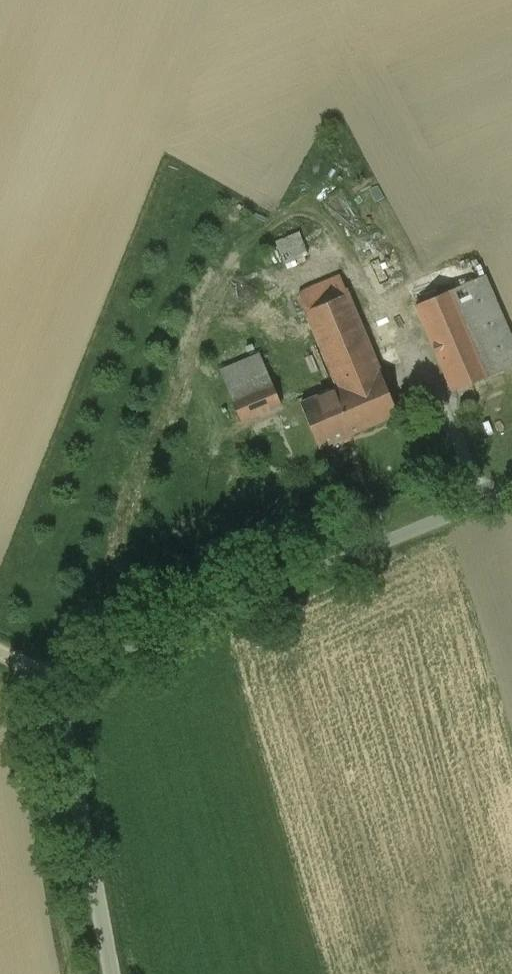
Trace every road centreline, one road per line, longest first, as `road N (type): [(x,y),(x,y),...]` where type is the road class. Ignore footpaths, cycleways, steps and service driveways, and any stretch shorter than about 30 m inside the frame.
road 1 (unclassified): [(511,492),(68,677)]
road 2 (unclassified): [(68,677),(119,973)]

